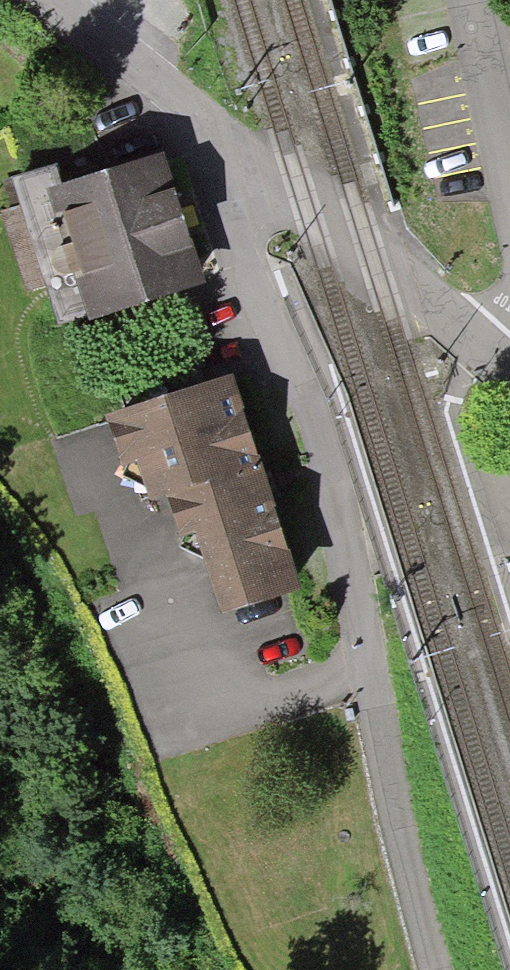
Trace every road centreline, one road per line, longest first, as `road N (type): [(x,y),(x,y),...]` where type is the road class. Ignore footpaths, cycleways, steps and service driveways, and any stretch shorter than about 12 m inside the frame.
road 1 (residential): [(369,662),(215,169),(213,129)]
road 2 (residential): [(499,360),(299,184),(213,129)]
road 3 (track): [(440,969),(369,662)]
road 4 (residential): [(213,129),(54,0)]
road 5 (residential): [(509,149),(476,0)]

